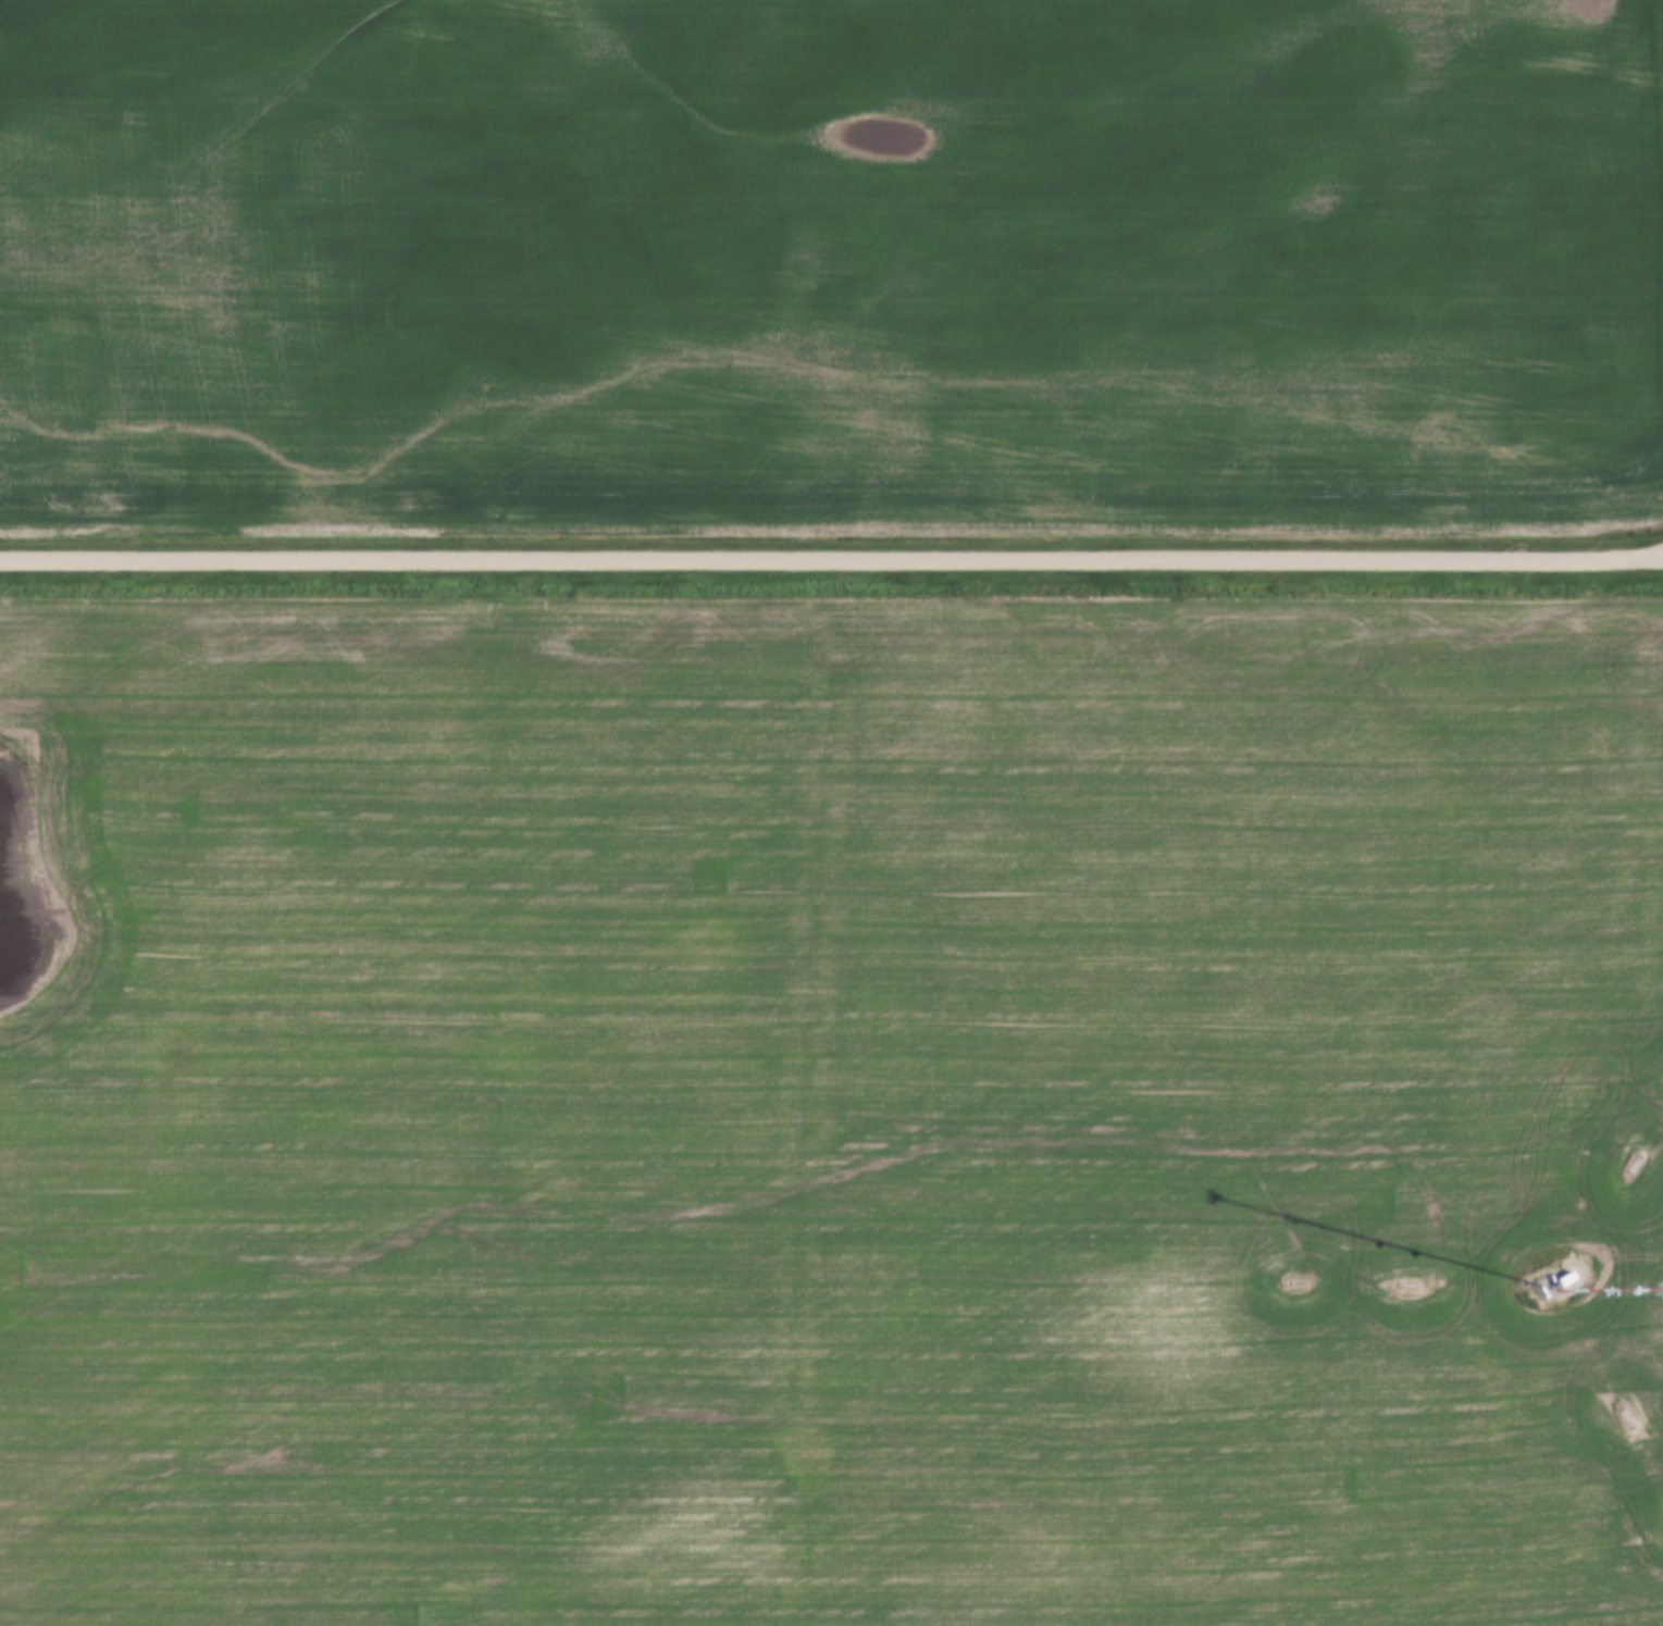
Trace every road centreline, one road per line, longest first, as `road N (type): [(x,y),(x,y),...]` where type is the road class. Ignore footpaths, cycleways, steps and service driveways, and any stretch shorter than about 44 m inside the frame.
road 1 (tertiary): [(0,558),(1633,560)]

